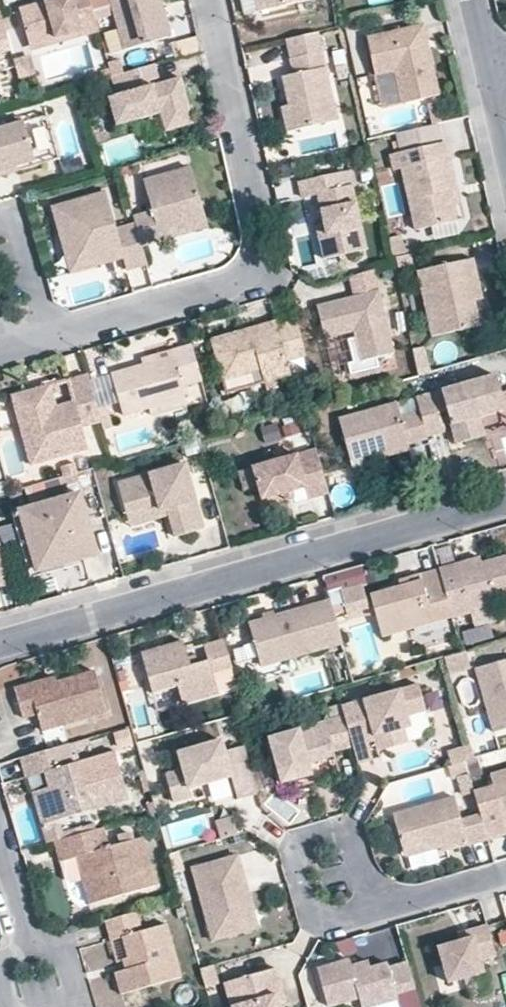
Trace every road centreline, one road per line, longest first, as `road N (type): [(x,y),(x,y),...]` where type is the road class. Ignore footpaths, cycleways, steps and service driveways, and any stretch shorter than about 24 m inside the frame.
road 1 (residential): [(0,349),(260,272),(265,244),(209,0)]
road 2 (residential): [(0,651),(505,499)]
road 3 (residential): [(373,907),(312,922),(289,844),(346,829)]
road 4 (residential): [(373,907),(505,873)]

